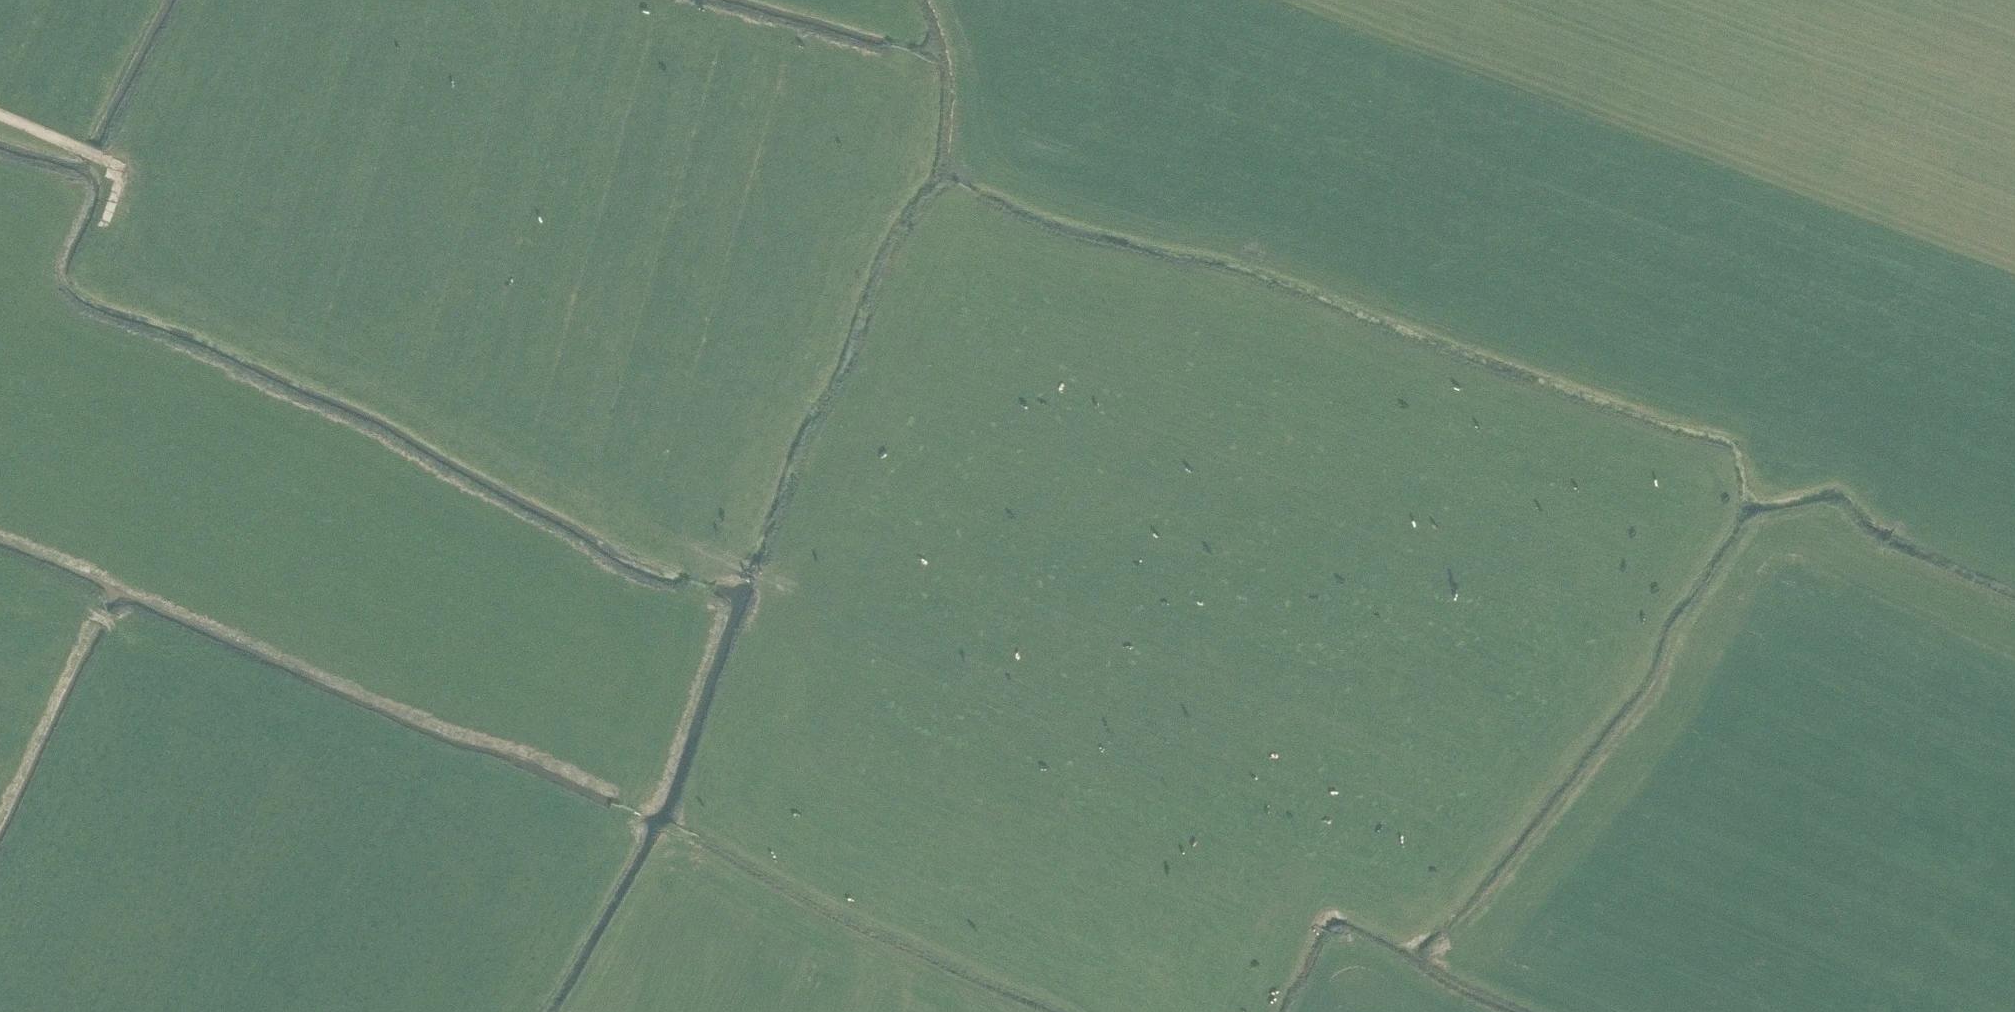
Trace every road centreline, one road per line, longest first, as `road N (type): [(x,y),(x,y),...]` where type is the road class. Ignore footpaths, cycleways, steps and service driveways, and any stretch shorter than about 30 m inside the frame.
road 1 (track): [(0,118),(121,170),(105,222)]
road 2 (track): [(949,0),(965,37),(970,151)]

